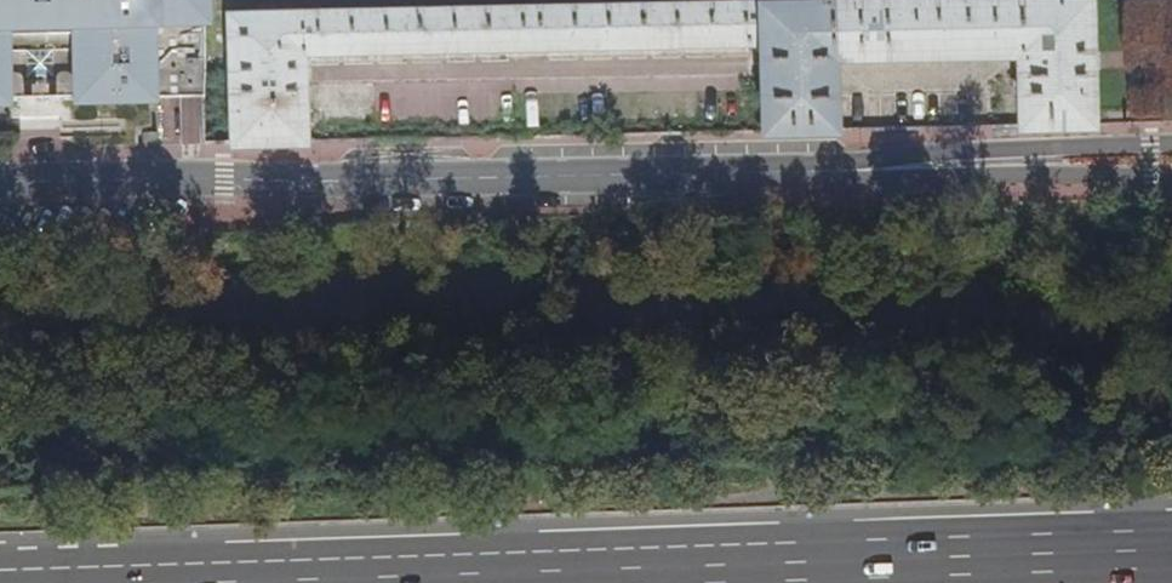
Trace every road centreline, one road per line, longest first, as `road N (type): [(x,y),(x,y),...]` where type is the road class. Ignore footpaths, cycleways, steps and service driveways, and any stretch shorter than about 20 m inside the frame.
road 1 (tertiary): [(0,184),(1171,157)]
road 2 (motorway): [(1171,558),(442,582)]

